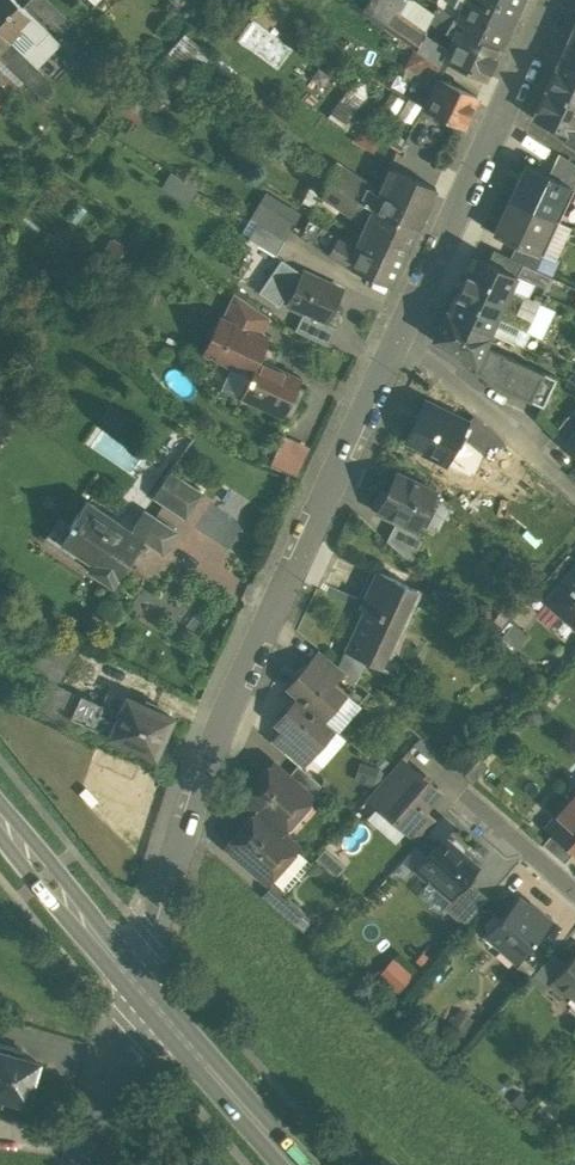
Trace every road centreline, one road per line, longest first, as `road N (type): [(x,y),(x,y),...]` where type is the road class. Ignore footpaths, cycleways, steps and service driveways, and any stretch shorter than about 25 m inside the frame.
road 1 (residential): [(139,990),(228,717),(395,340)]
road 2 (residential): [(395,340),(549,0)]
road 3 (residential): [(395,340),(574,492)]
road 4 (secondary): [(139,990),(296,1164)]
road 5 (secondary): [(0,818),(139,990)]
road 6 (residential): [(89,1164),(139,990)]
road 7 (residential): [(574,901),(458,800)]

